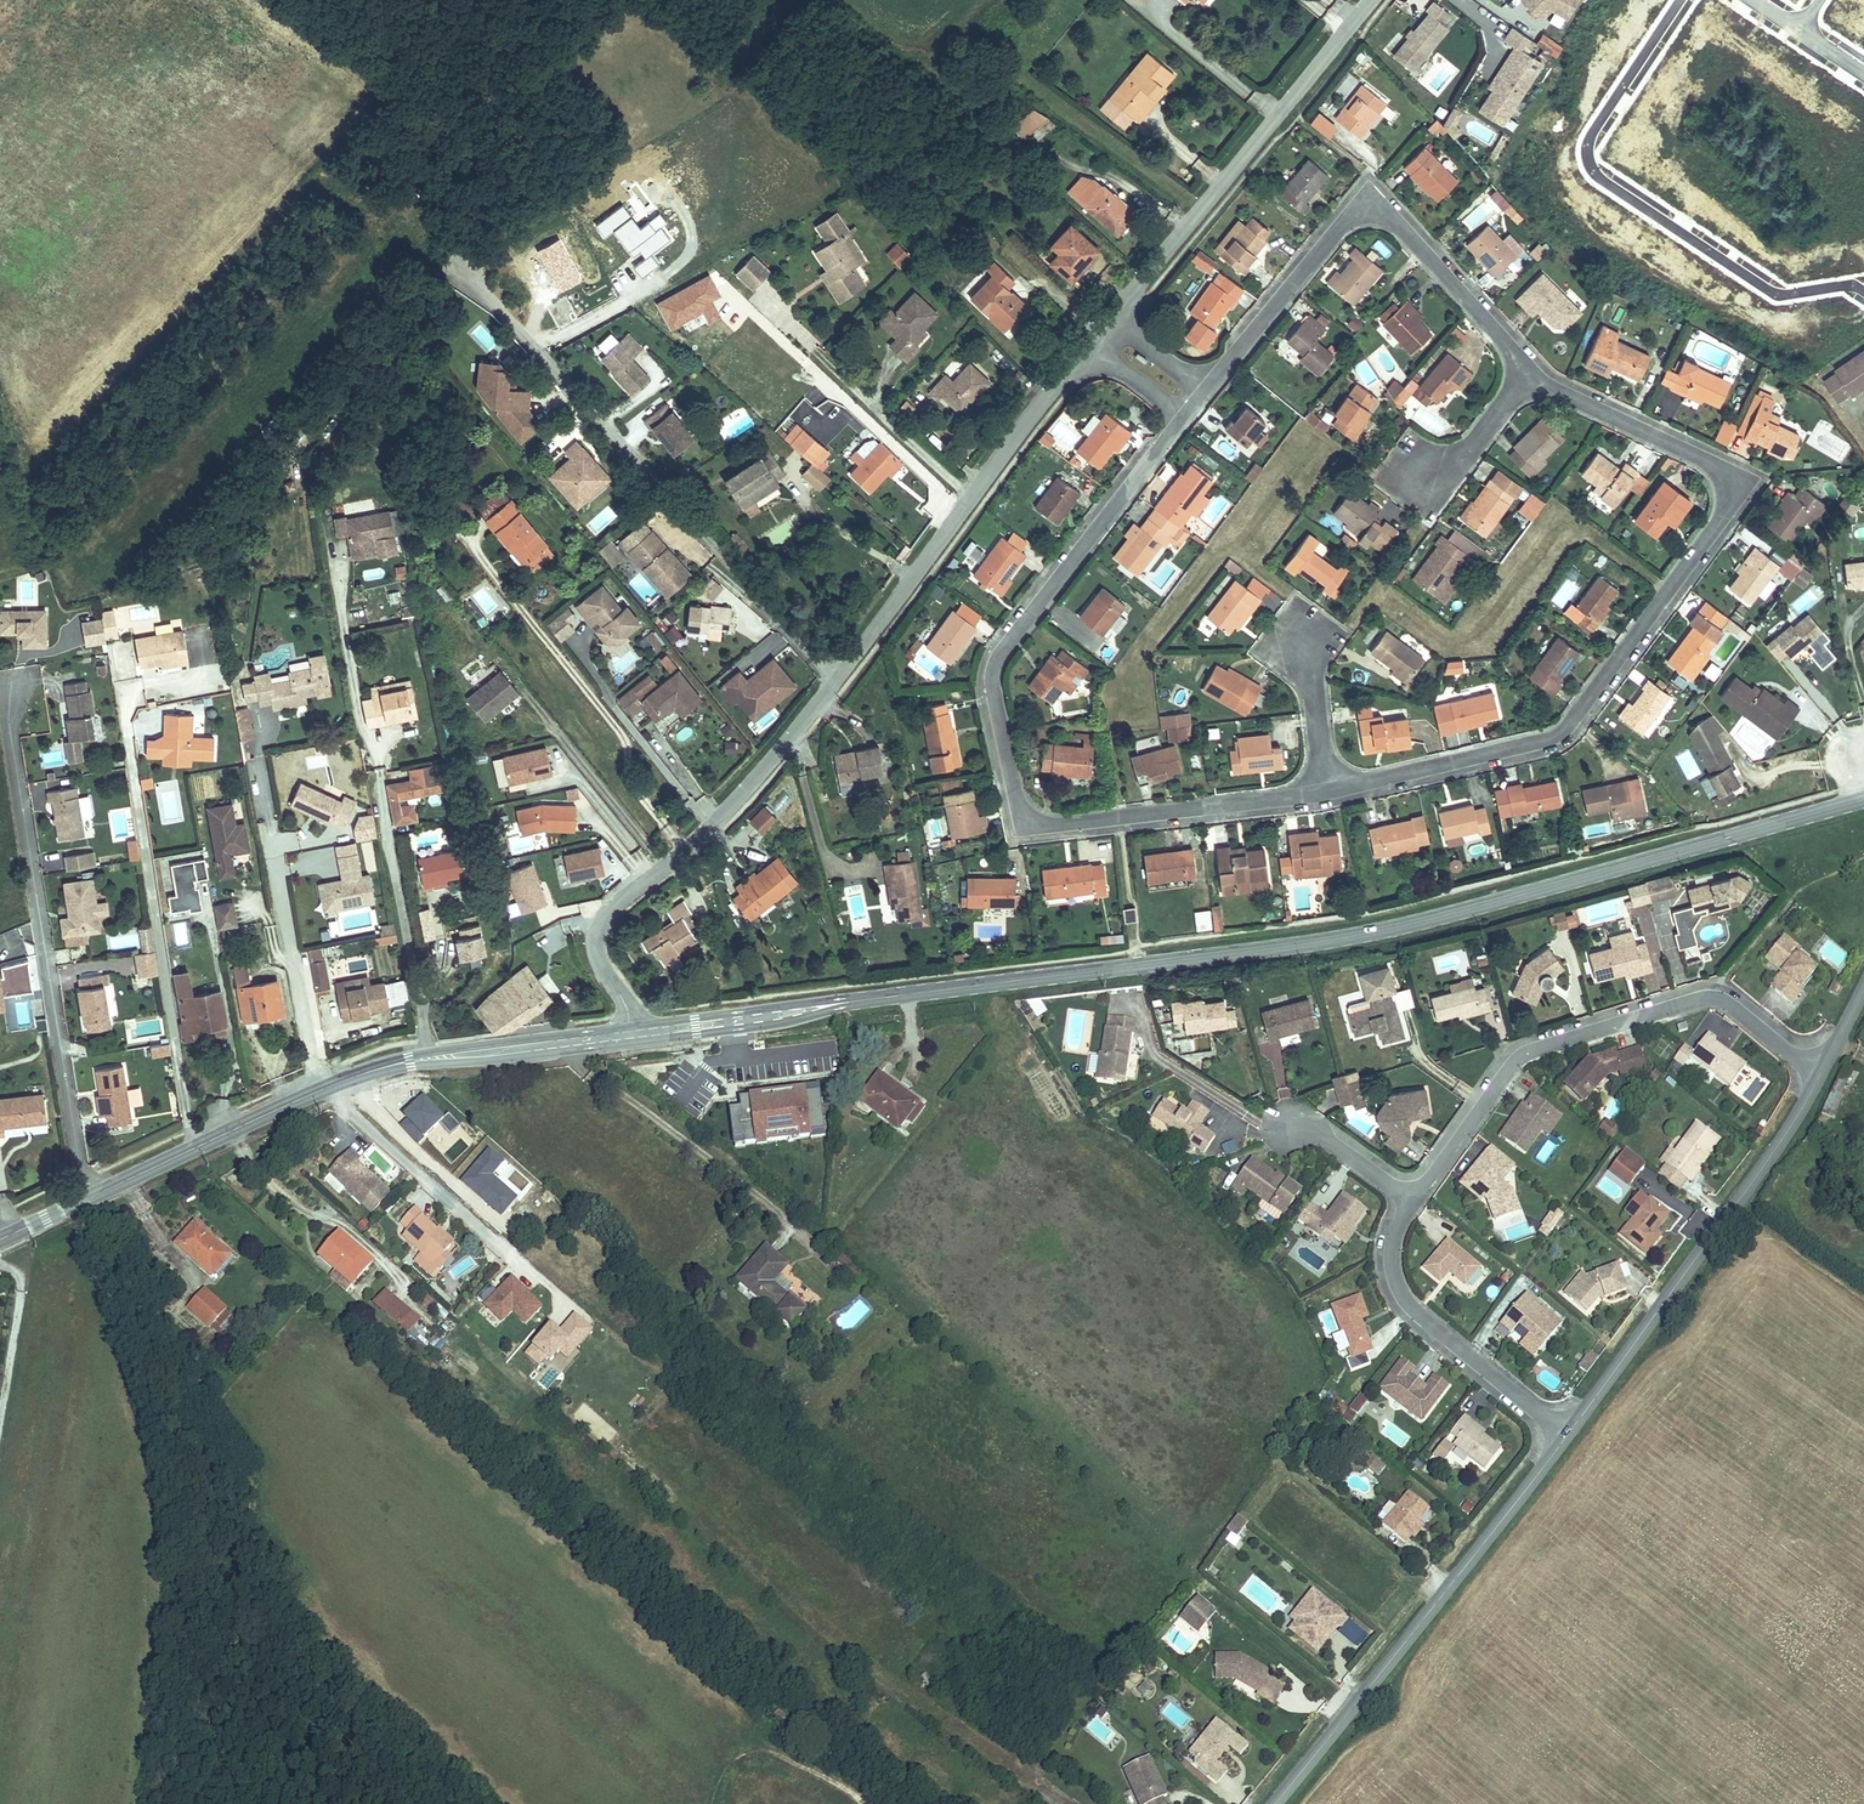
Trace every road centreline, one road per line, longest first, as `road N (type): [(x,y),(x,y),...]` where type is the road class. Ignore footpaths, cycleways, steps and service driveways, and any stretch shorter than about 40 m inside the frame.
road 1 (secondary): [(862,1000),(1345,938),(1863,800)]
road 2 (residential): [(1528,375),(1748,481),(1565,729),(1327,793)]
road 3 (residential): [(1327,793),(1023,829),(994,665),(1183,420)]
road 4 (residential): [(461,272),(837,681)]
road 5 (residential): [(1829,1057),(1781,1040),(1721,992),(1518,1048),(1410,1197)]
road 6 (residential): [(13,686),(14,741),(87,1197)]
road 7 (residential): [(1682,0),(1588,143),(1593,170),(1777,295),(1855,285),(1863,292)]
road 8 (residential): [(1205,393),(1369,194),(1528,375)]
road 9 (tertiary): [(1275,1803),(1565,1433)]
road 10 (tertiary): [(1565,1433),(1735,1212),(1829,1057)]
road 11 (residential): [(837,681),(739,799),(602,923),(599,961),(631,1025)]
road 12 (residential): [(1090,345),(837,681)]
road 13 (residential): [(1370,0),(1113,318)]
road 14 (residential): [(1410,1197),(1394,1242),(1401,1291),(1565,1433)]
road 15 (residential): [(267,825),(312,1064),(324,1089)]
road 16 (secondary): [(631,1025),(409,1056),(371,1071)]
road 17 (secondary): [(371,1071),(634,1043)]
road 18 (secondary): [(87,1197),(324,1089)]
road 19 (secondary): [(634,1043),(781,1023),(862,1000)]
road 20 (secondary): [(862,1000),(631,1025)]
road 21 (track): [(710,1803),(737,1759),(760,1749),(792,1759),(869,1803)]
road 22 (residential): [(1306,637),(1327,793)]
road 23 (residential): [(1528,375),(1477,441),(1413,475)]
road 24 (residential): [(1294,1127),(1329,1139),(1410,1197)]

